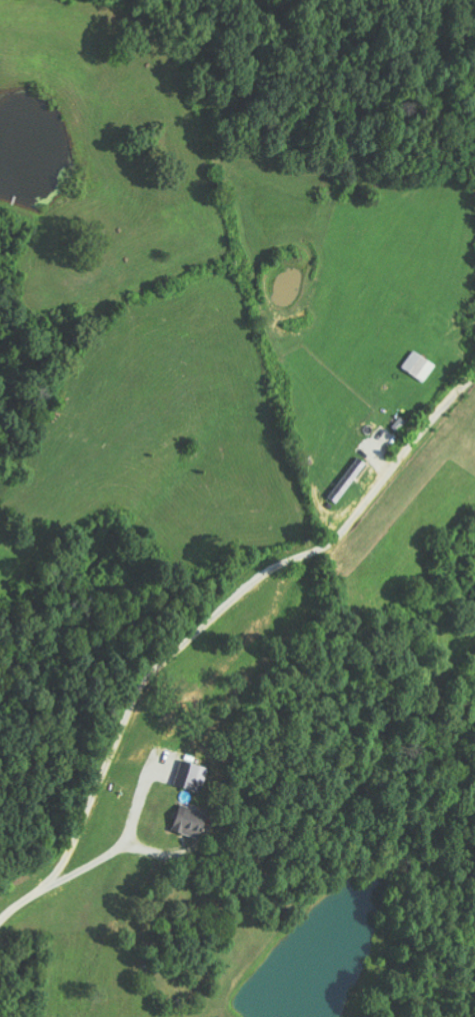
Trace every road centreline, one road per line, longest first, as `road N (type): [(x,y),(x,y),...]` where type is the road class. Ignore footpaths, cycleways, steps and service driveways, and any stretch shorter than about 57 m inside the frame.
road 1 (track): [(11,1016),(39,914),(220,617),(438,326),(474,187)]

